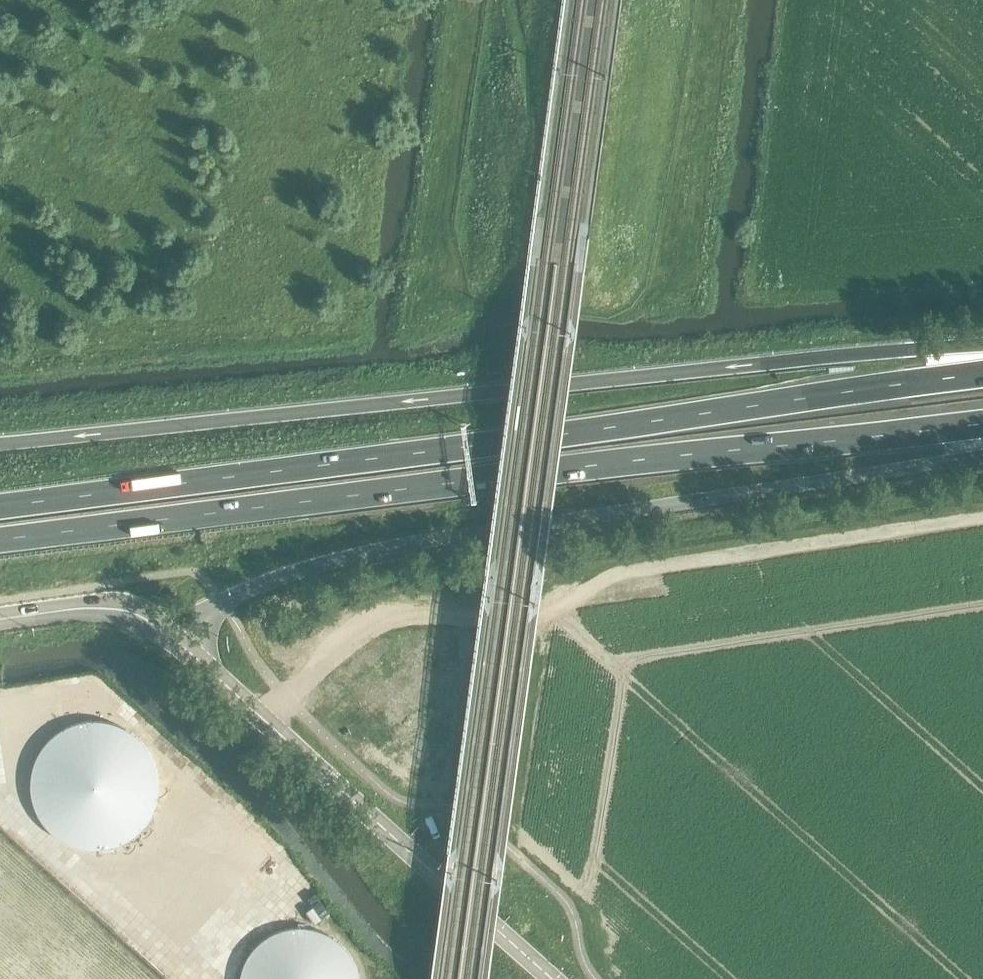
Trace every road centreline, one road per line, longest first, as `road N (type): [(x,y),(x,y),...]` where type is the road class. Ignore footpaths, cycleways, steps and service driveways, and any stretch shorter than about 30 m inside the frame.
road 1 (motorway): [(982,373),(0,507)]
road 2 (motorway): [(0,540),(982,423)]
road 3 (motorway): [(982,352),(791,361),(0,447)]
road 4 (motorway): [(173,635),(259,586),(348,559),(982,454)]
road 5 (track): [(259,716),(390,622),(545,619),(616,576),(982,518)]
road 6 (secondary): [(551,978),(173,635)]
road 7 (secondary): [(173,635),(124,609),(0,618)]

